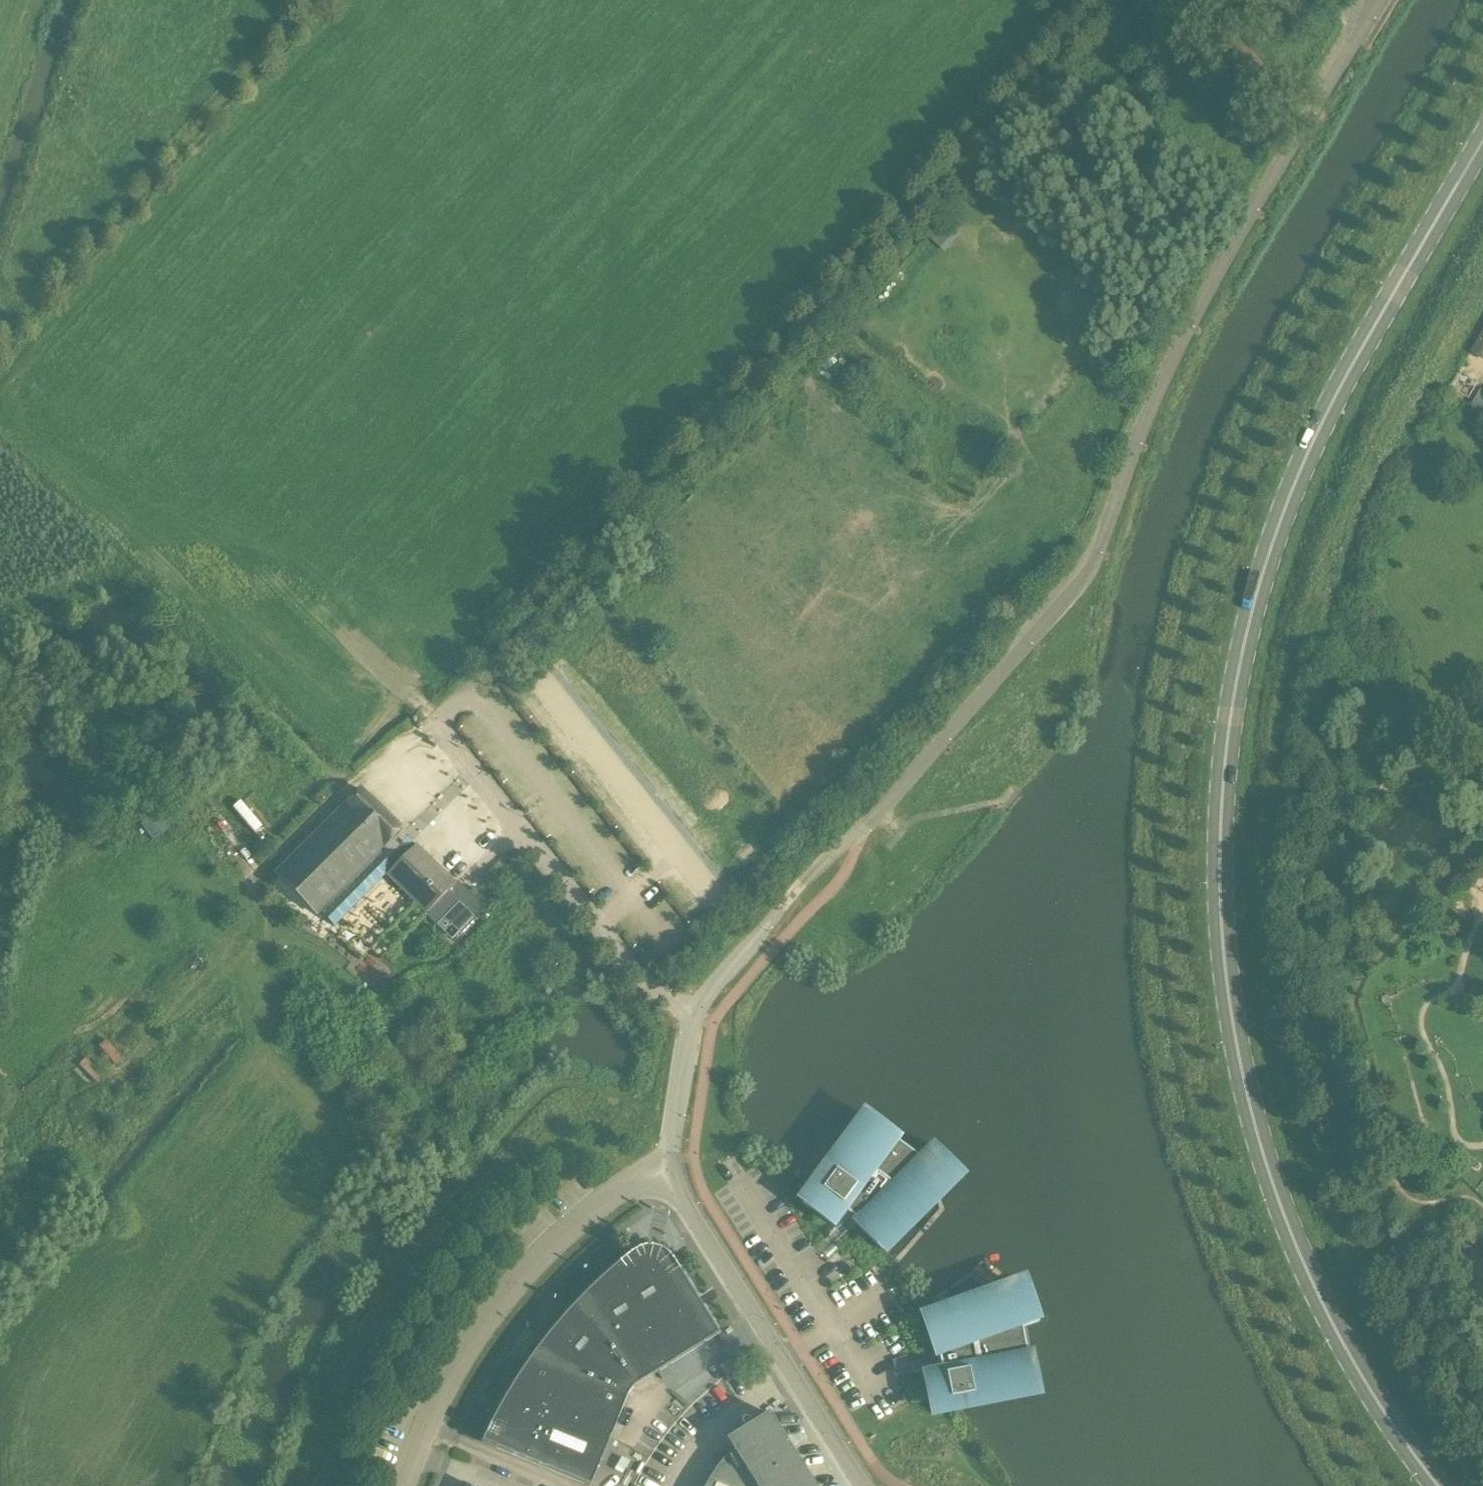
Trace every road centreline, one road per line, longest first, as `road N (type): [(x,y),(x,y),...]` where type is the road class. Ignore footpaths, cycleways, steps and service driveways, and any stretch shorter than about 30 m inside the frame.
road 1 (secondary): [(1437,1485),(1361,1384),(1305,1282),(1265,1178),(1218,946),(1215,841),(1226,720),(1253,593),(1296,473),(1354,351),(1482,139)]
road 2 (track): [(463,689),(1109,0)]
road 3 (unclassified): [(404,1485),(440,1396),(523,1269),(638,1177),(663,1175)]
road 4 (track): [(108,1076),(225,962),(273,872),(363,784)]
road 5 (unclassified): [(865,1485),(679,1185),(663,1175)]
road 6 (unclassified): [(663,1175),(695,1015),(793,895)]

